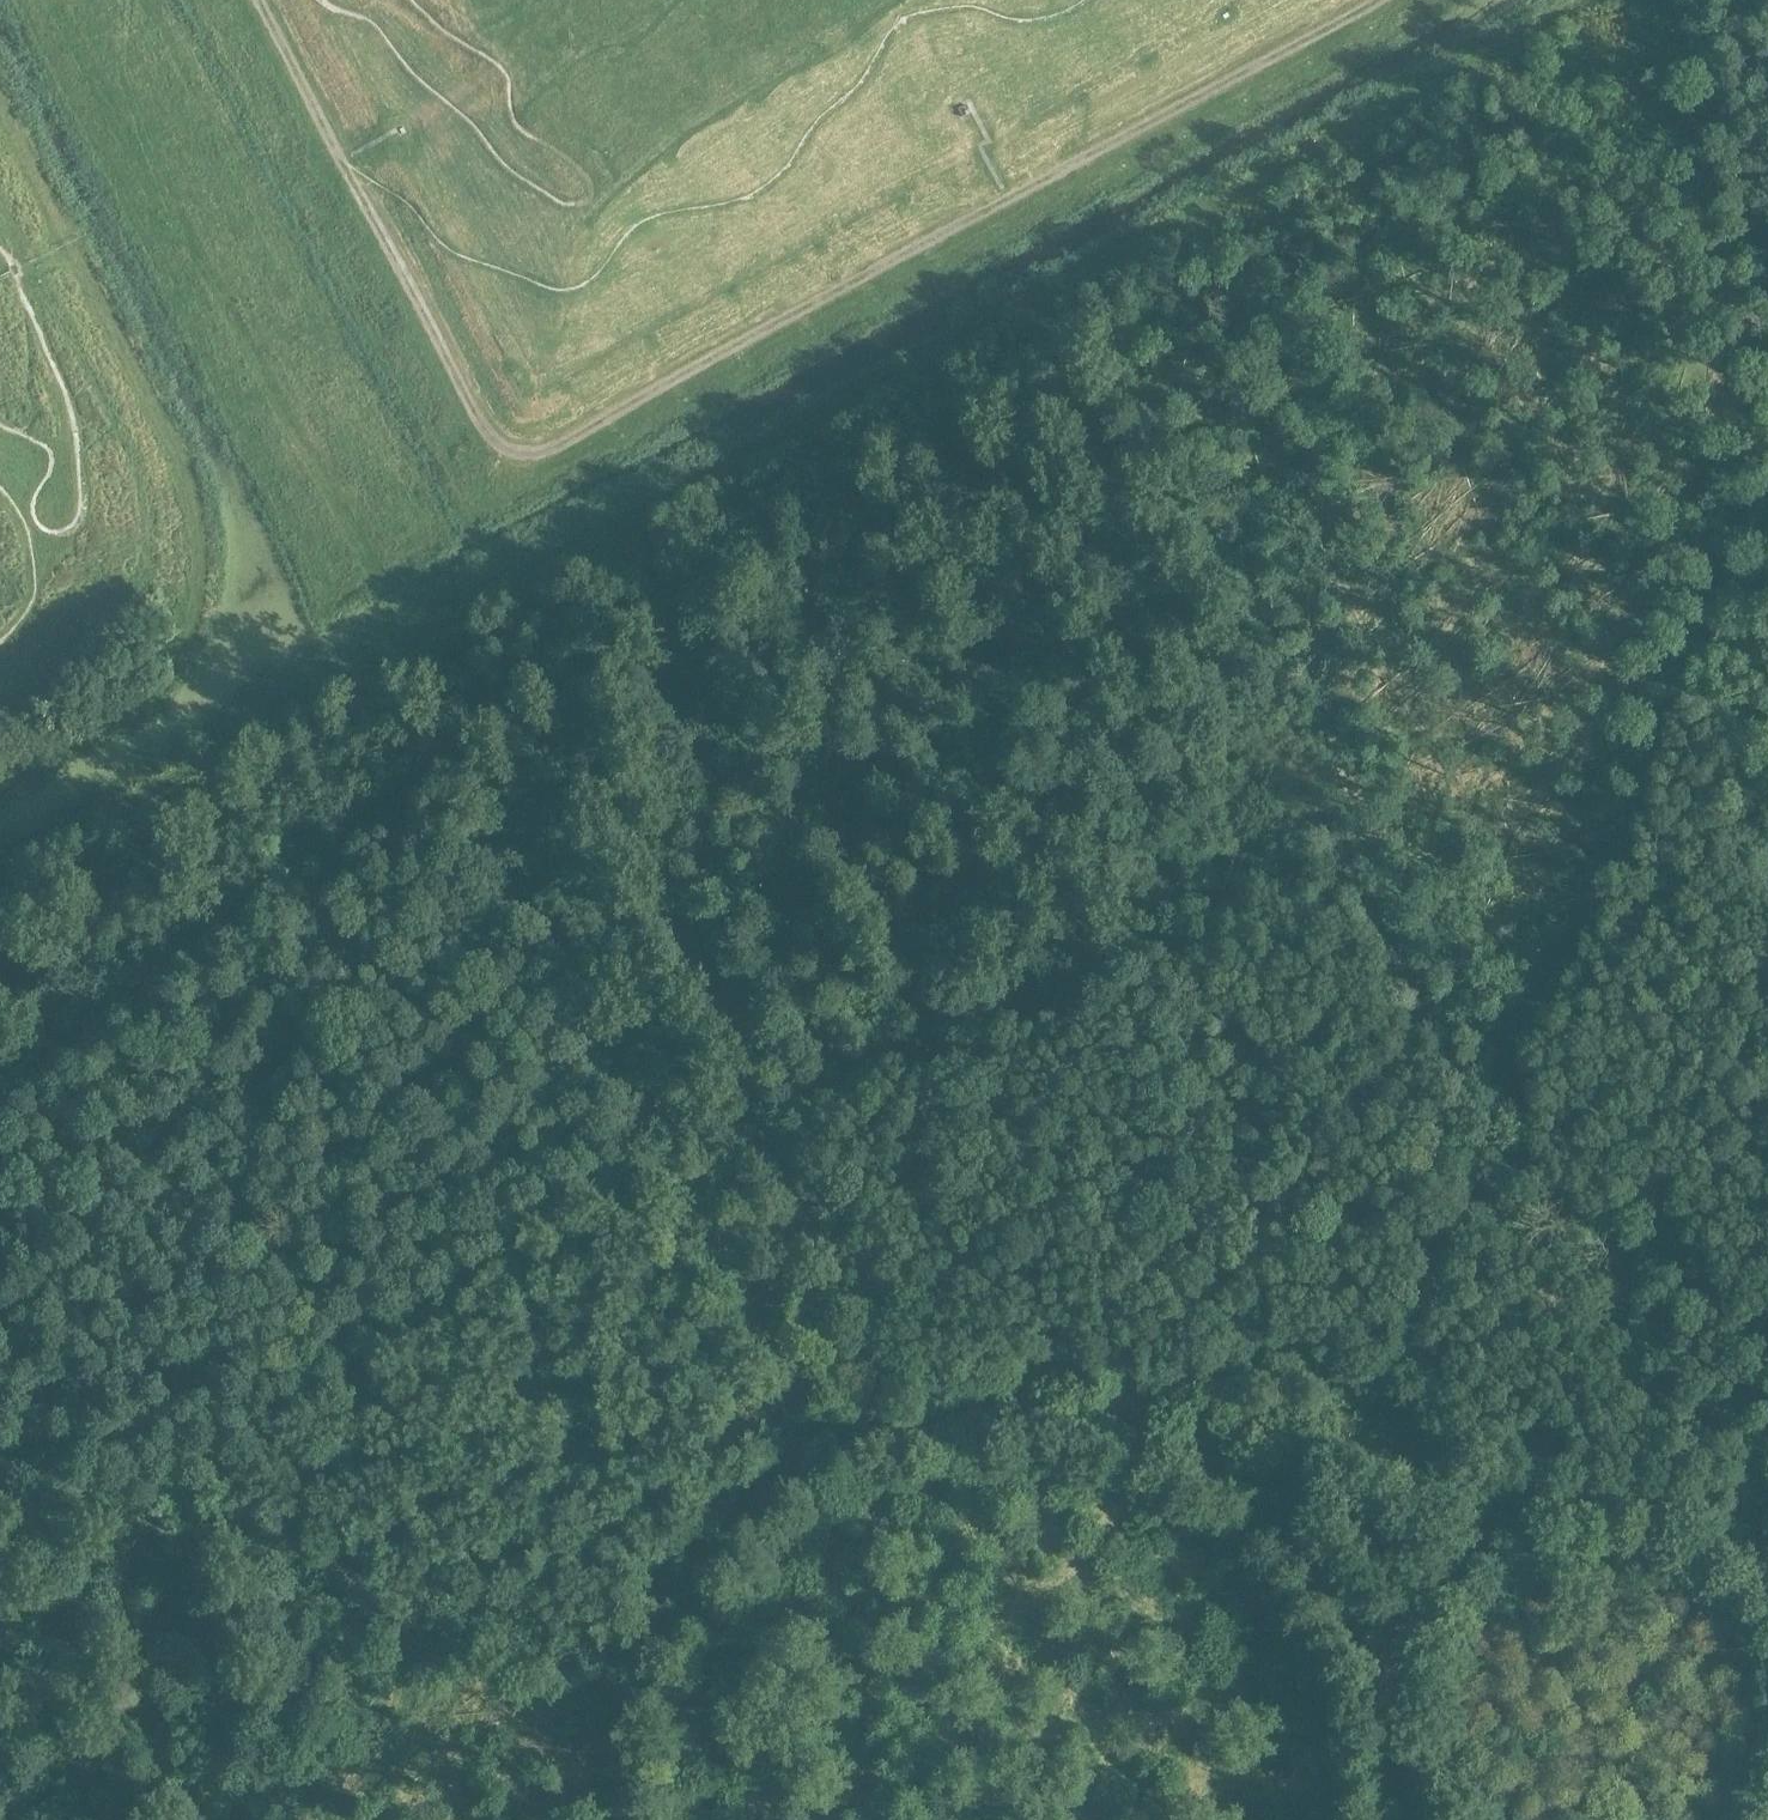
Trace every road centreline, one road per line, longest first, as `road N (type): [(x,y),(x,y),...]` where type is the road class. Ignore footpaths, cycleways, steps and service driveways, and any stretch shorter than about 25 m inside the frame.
road 1 (track): [(338,155),(485,430),(500,448),(530,457),(555,451),(1373,0)]
road 2 (track): [(255,0),(338,155)]

